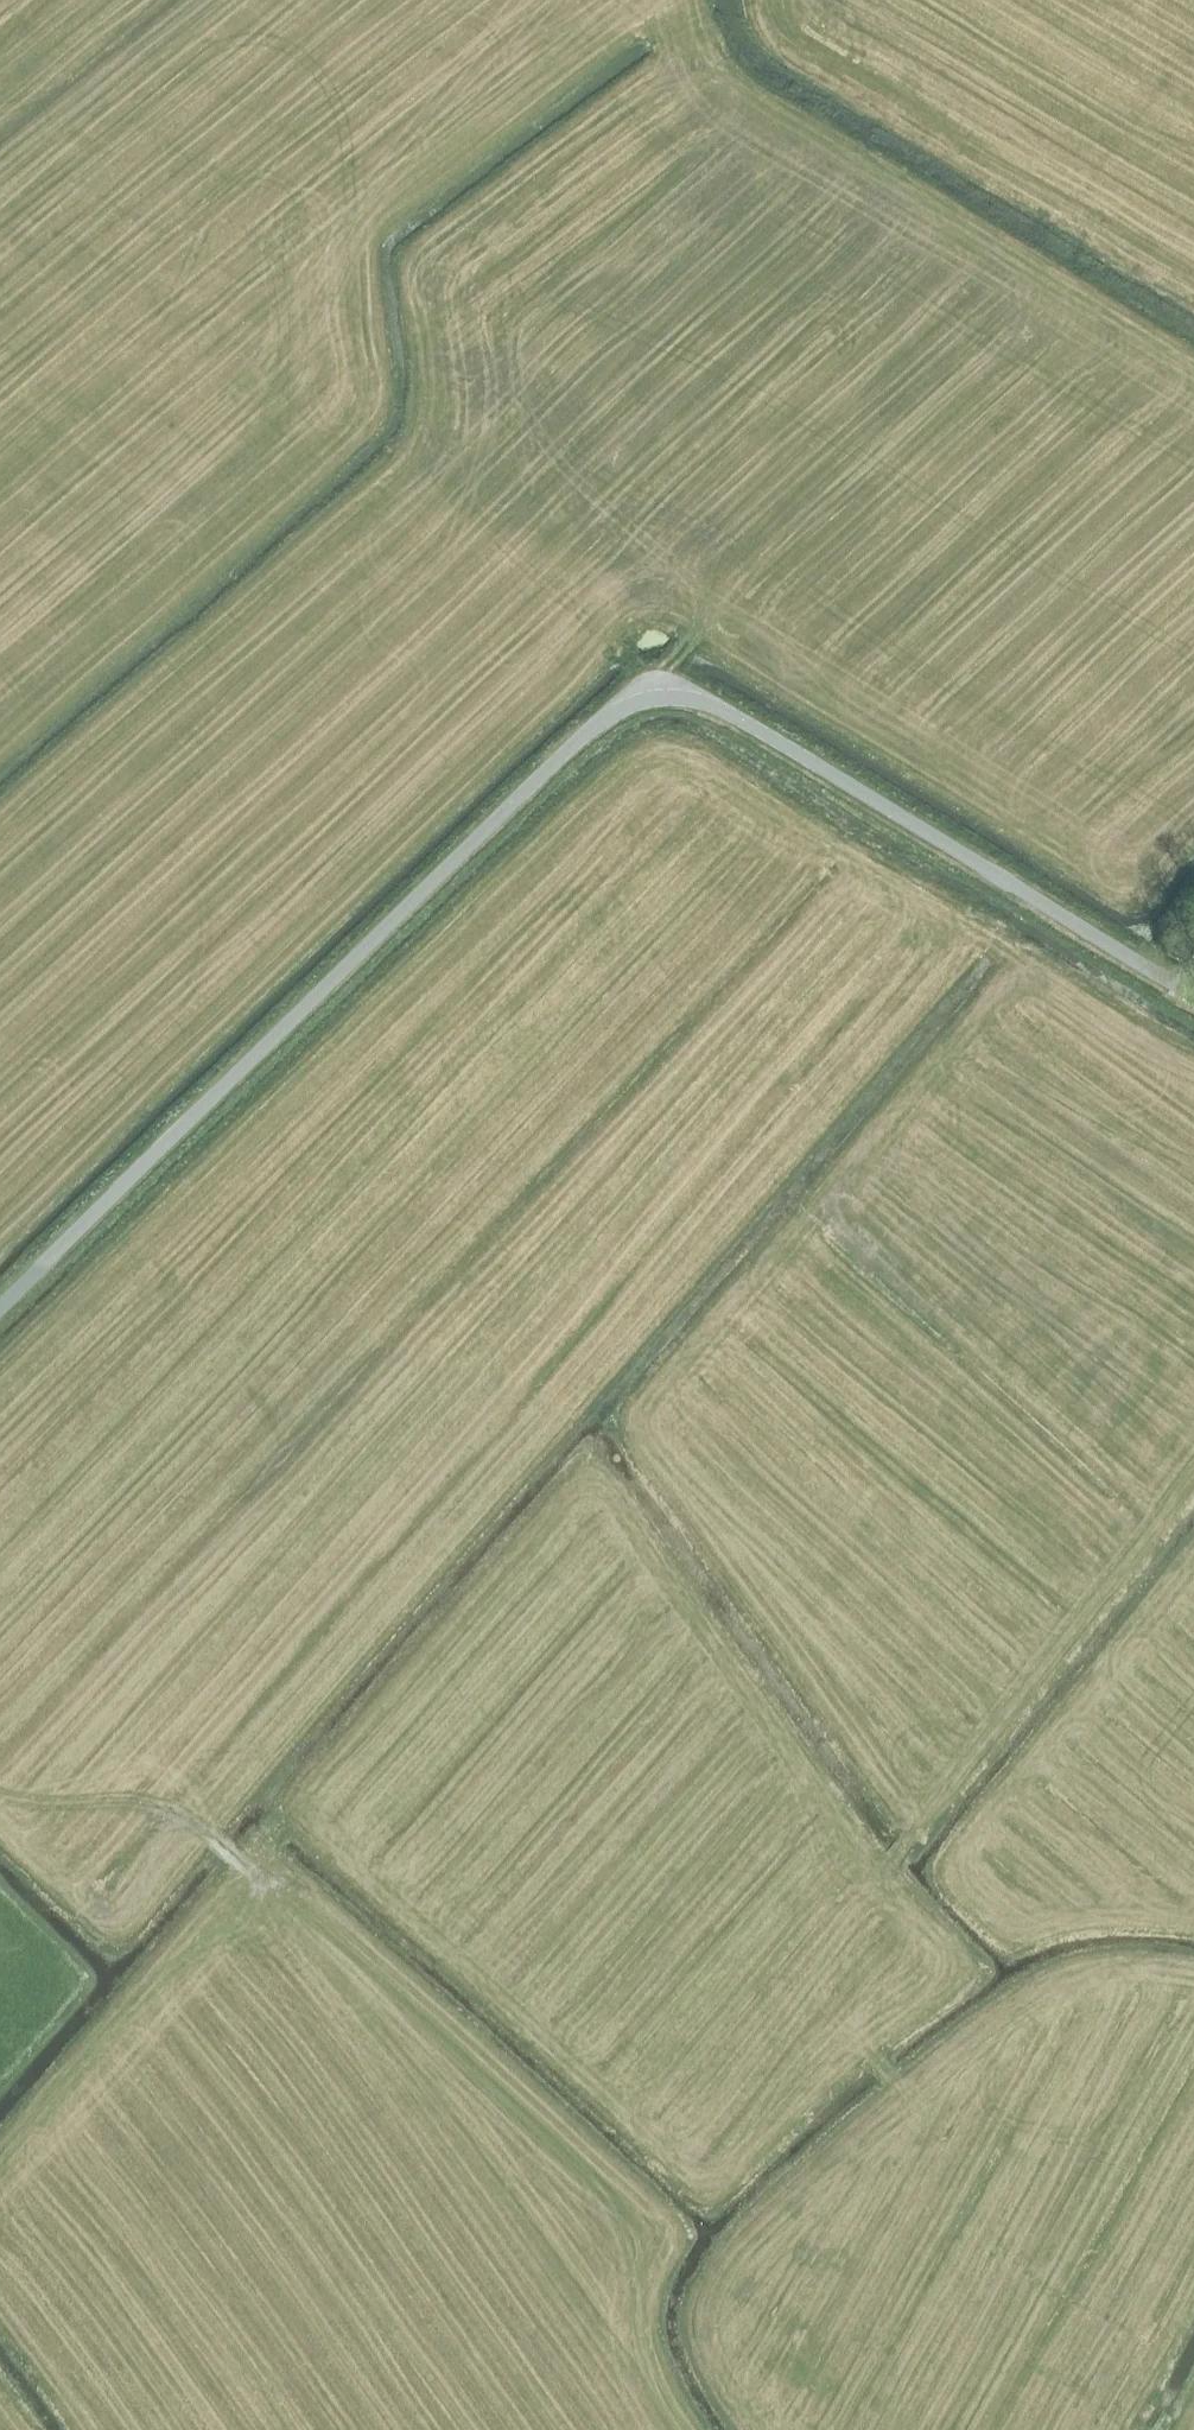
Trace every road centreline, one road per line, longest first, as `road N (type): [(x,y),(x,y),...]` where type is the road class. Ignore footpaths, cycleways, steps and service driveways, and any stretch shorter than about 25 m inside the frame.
road 1 (unclassified): [(1193,993),(728,713),(681,697),(637,702),(566,751),(0,1308)]

